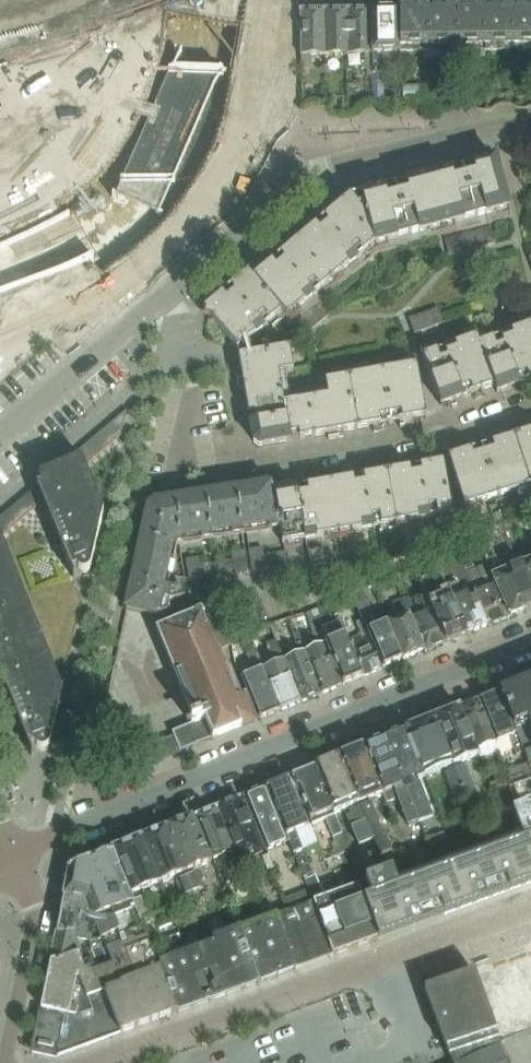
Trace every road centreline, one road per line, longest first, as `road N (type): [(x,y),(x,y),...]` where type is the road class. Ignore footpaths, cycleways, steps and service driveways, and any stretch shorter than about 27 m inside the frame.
road 1 (residential): [(9,856),(530,640)]
road 2 (residential): [(530,410),(440,439),(185,479),(181,448),(192,385),(182,315),(169,295)]
road 3 (residential): [(530,904),(93,1062)]
road 4 (residential): [(169,295),(298,176),(492,123),(530,121)]
road 5 (residential): [(0,436),(169,295)]
road 6 (residential): [(9,856),(36,909),(6,1062)]

